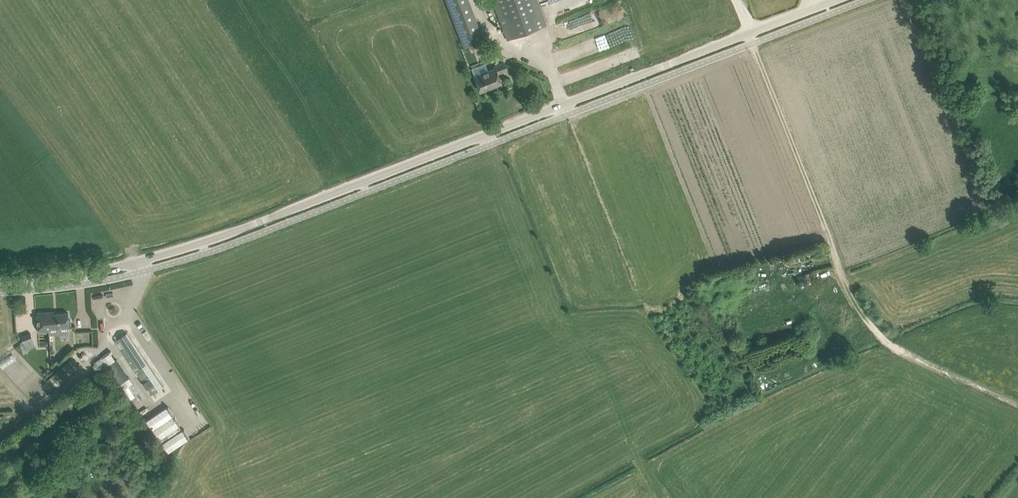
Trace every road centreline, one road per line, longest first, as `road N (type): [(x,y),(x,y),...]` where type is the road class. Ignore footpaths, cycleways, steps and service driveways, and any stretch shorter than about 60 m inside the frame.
road 1 (unclassified): [(0,281),(94,271),(236,230),(835,0)]
road 2 (track): [(1017,404),(891,345),(849,299),(748,33)]
road 3 (track): [(143,271),(67,393),(0,447)]

